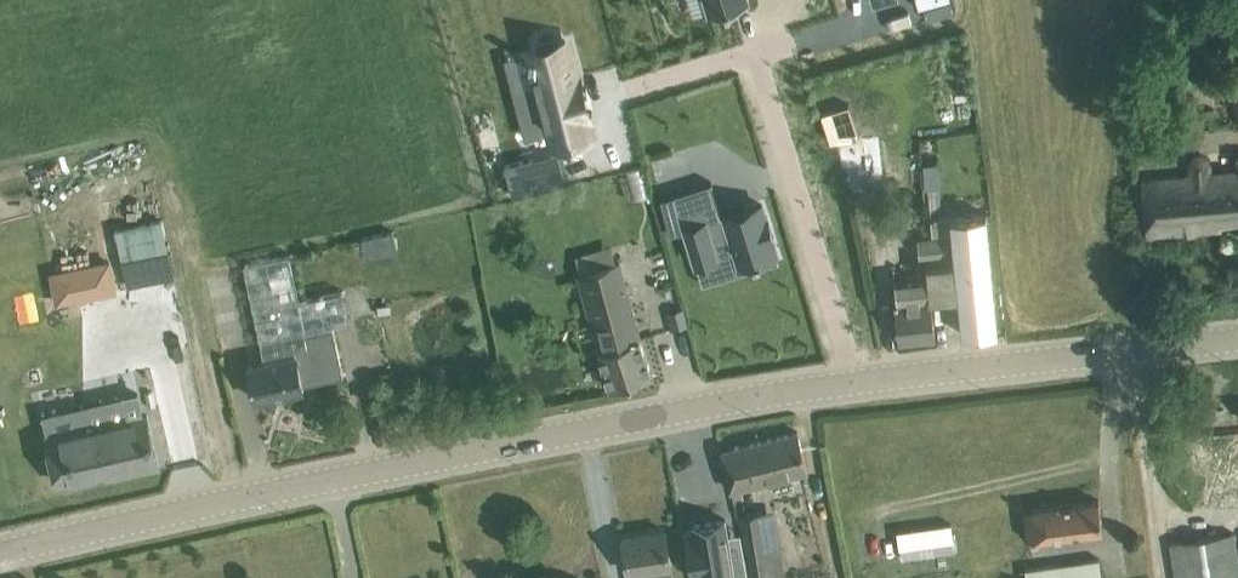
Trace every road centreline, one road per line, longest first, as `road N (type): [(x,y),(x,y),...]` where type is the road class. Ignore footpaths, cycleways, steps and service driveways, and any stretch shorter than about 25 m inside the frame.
road 1 (tertiary): [(0,555),(667,410),(850,387)]
road 2 (residential): [(850,387),(751,57),(630,92)]
road 3 (tertiary): [(850,387),(1237,340)]

